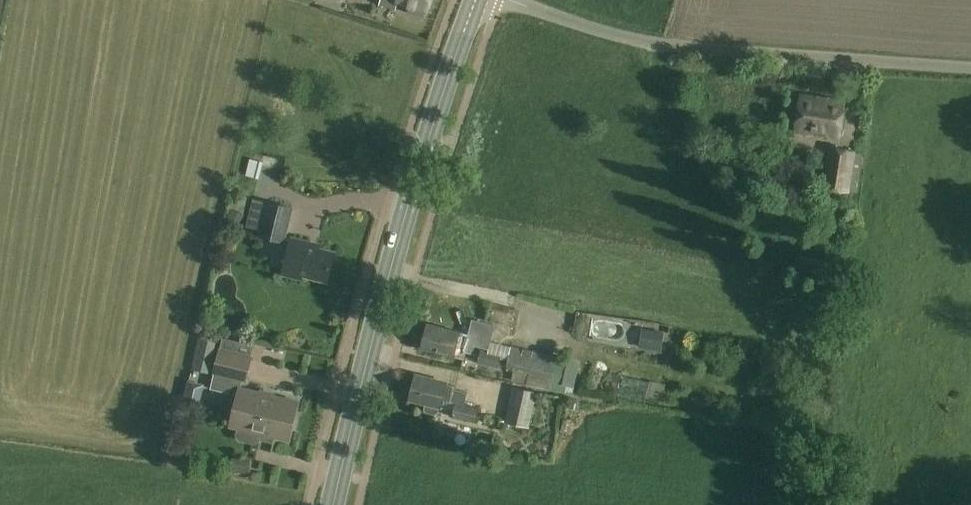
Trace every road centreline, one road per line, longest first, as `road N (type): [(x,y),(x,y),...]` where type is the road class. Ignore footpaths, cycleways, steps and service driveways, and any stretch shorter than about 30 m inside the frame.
road 1 (secondary): [(333,504),(405,219),(472,0)]
road 2 (unclassified): [(509,0),(665,44),(970,67)]

